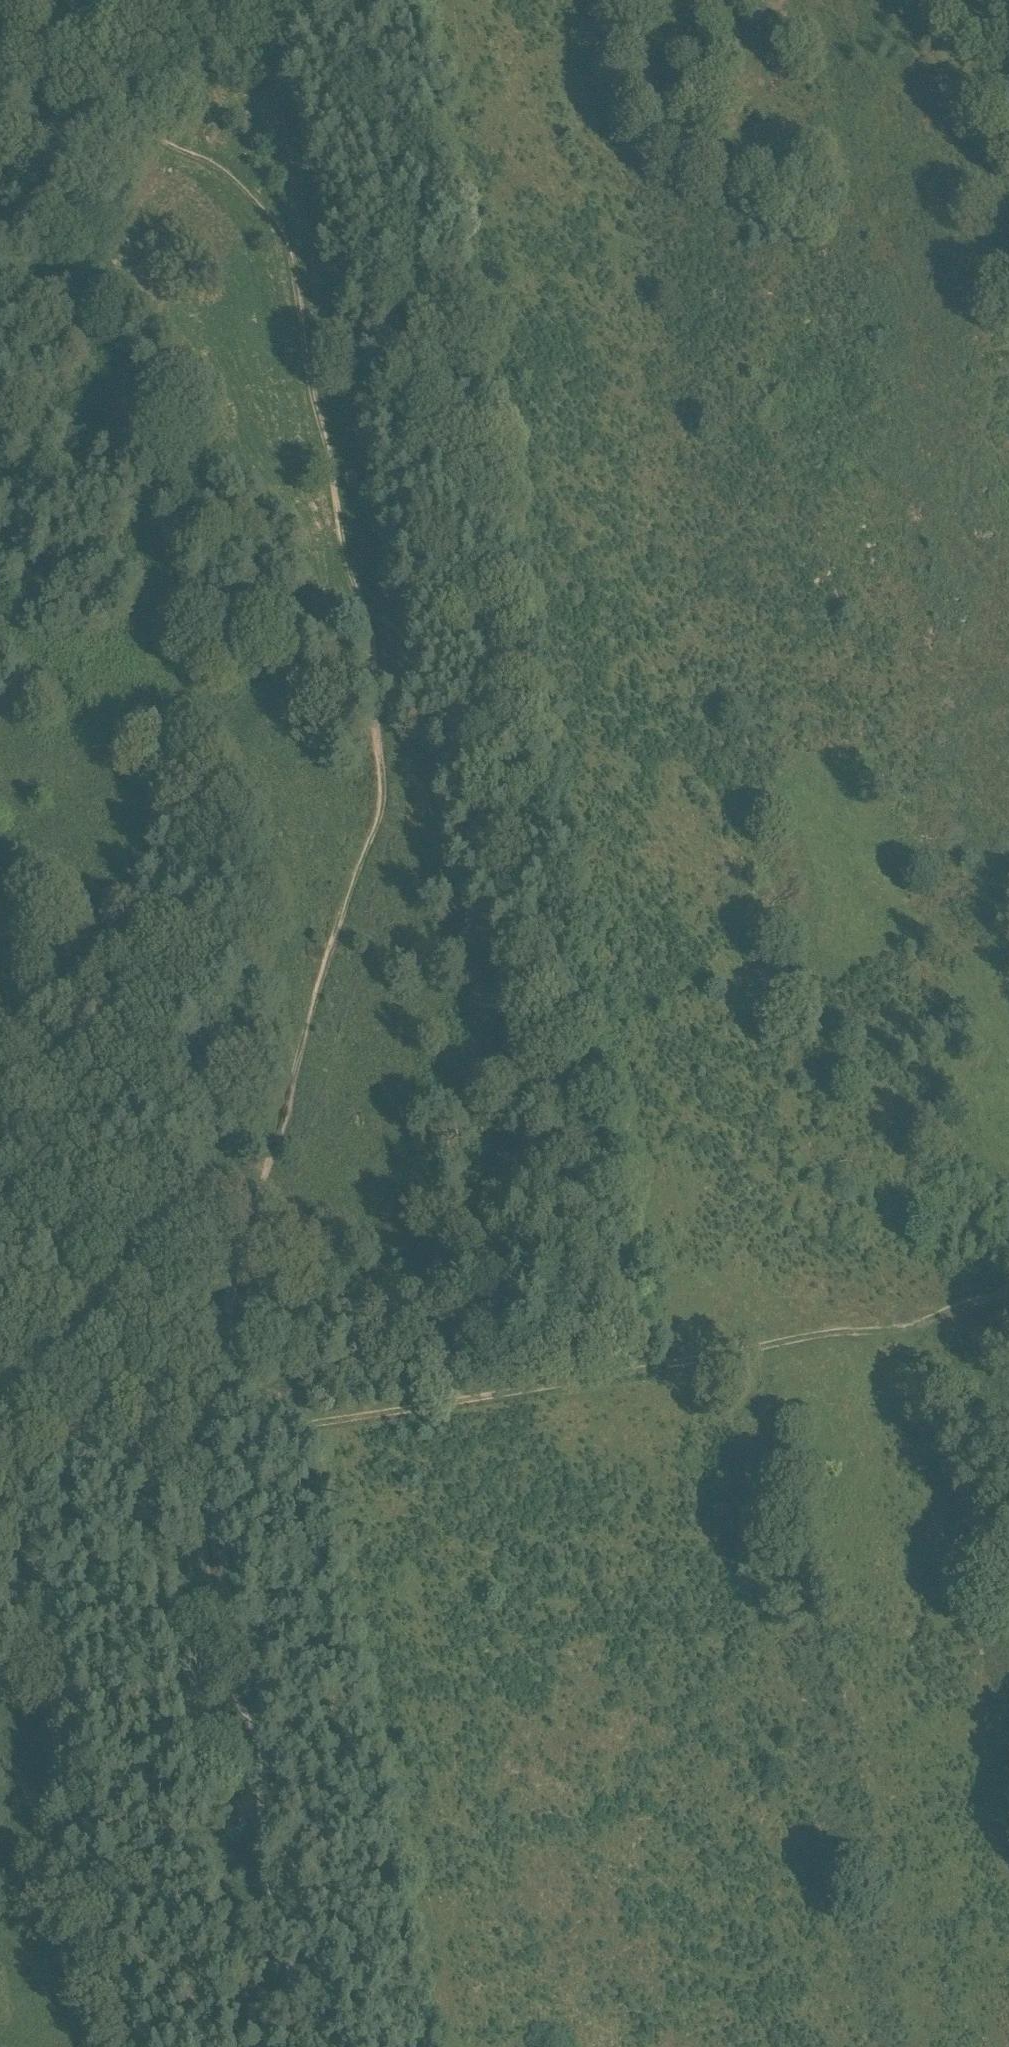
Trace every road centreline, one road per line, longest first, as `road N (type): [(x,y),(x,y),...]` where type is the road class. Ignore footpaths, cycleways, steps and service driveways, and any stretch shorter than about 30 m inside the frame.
road 1 (track): [(0,1486),(205,1437),(1008,1300)]
road 2 (track): [(314,0),(0,66)]

